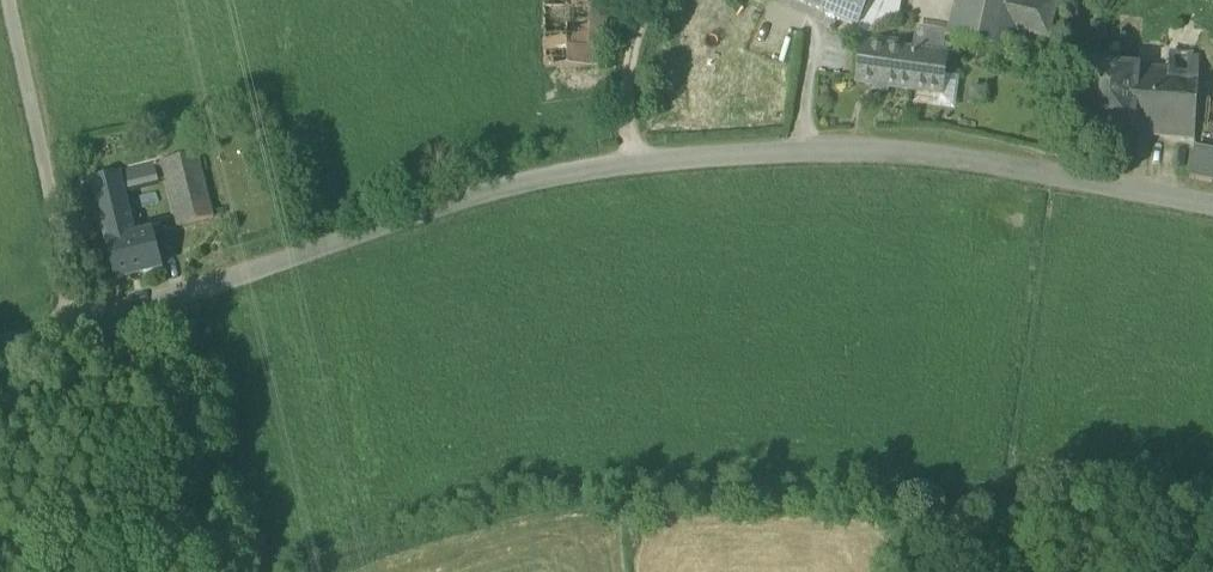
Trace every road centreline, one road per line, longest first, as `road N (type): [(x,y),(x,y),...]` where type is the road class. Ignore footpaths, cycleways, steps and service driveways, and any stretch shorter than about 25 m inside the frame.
road 1 (residential): [(1212,207),(898,150),(615,164),(455,202),(74,327),(0,343)]
road 2 (track): [(74,327),(6,0)]

